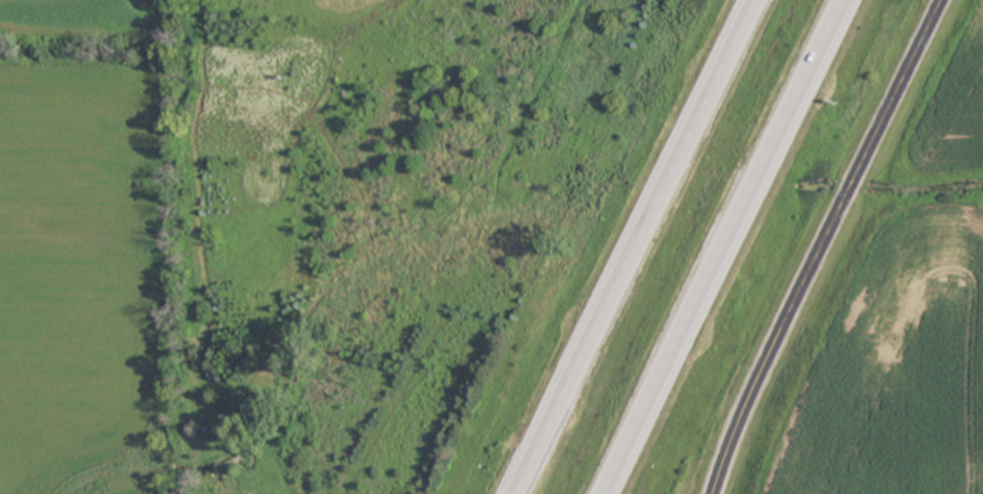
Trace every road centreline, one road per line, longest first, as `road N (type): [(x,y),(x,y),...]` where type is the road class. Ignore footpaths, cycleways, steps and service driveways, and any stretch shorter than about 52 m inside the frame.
road 1 (motorway): [(602,493),(846,0)]
road 2 (motorway): [(755,0),(512,493)]
road 3 (residential): [(711,493),(751,389),(943,0)]

